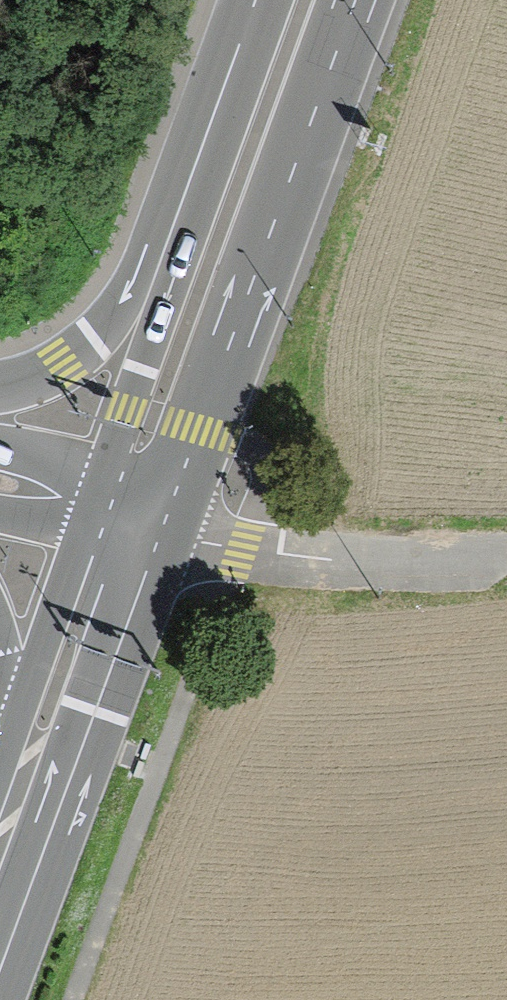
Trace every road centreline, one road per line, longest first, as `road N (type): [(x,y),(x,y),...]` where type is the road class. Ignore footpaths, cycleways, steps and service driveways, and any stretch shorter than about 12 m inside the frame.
road 1 (secondary): [(246,150),(130,518)]
road 2 (secondary): [(246,150),(152,240),(101,331),(64,362),(0,388)]
road 3 (secondary): [(130,518),(37,773)]
road 4 (track): [(506,560),(353,565),(243,547)]
road 5 (secondary): [(303,0),(246,150)]
road 6 (secondary): [(130,518),(37,461),(0,453)]
road 7 (secondary): [(0,516),(130,518)]

